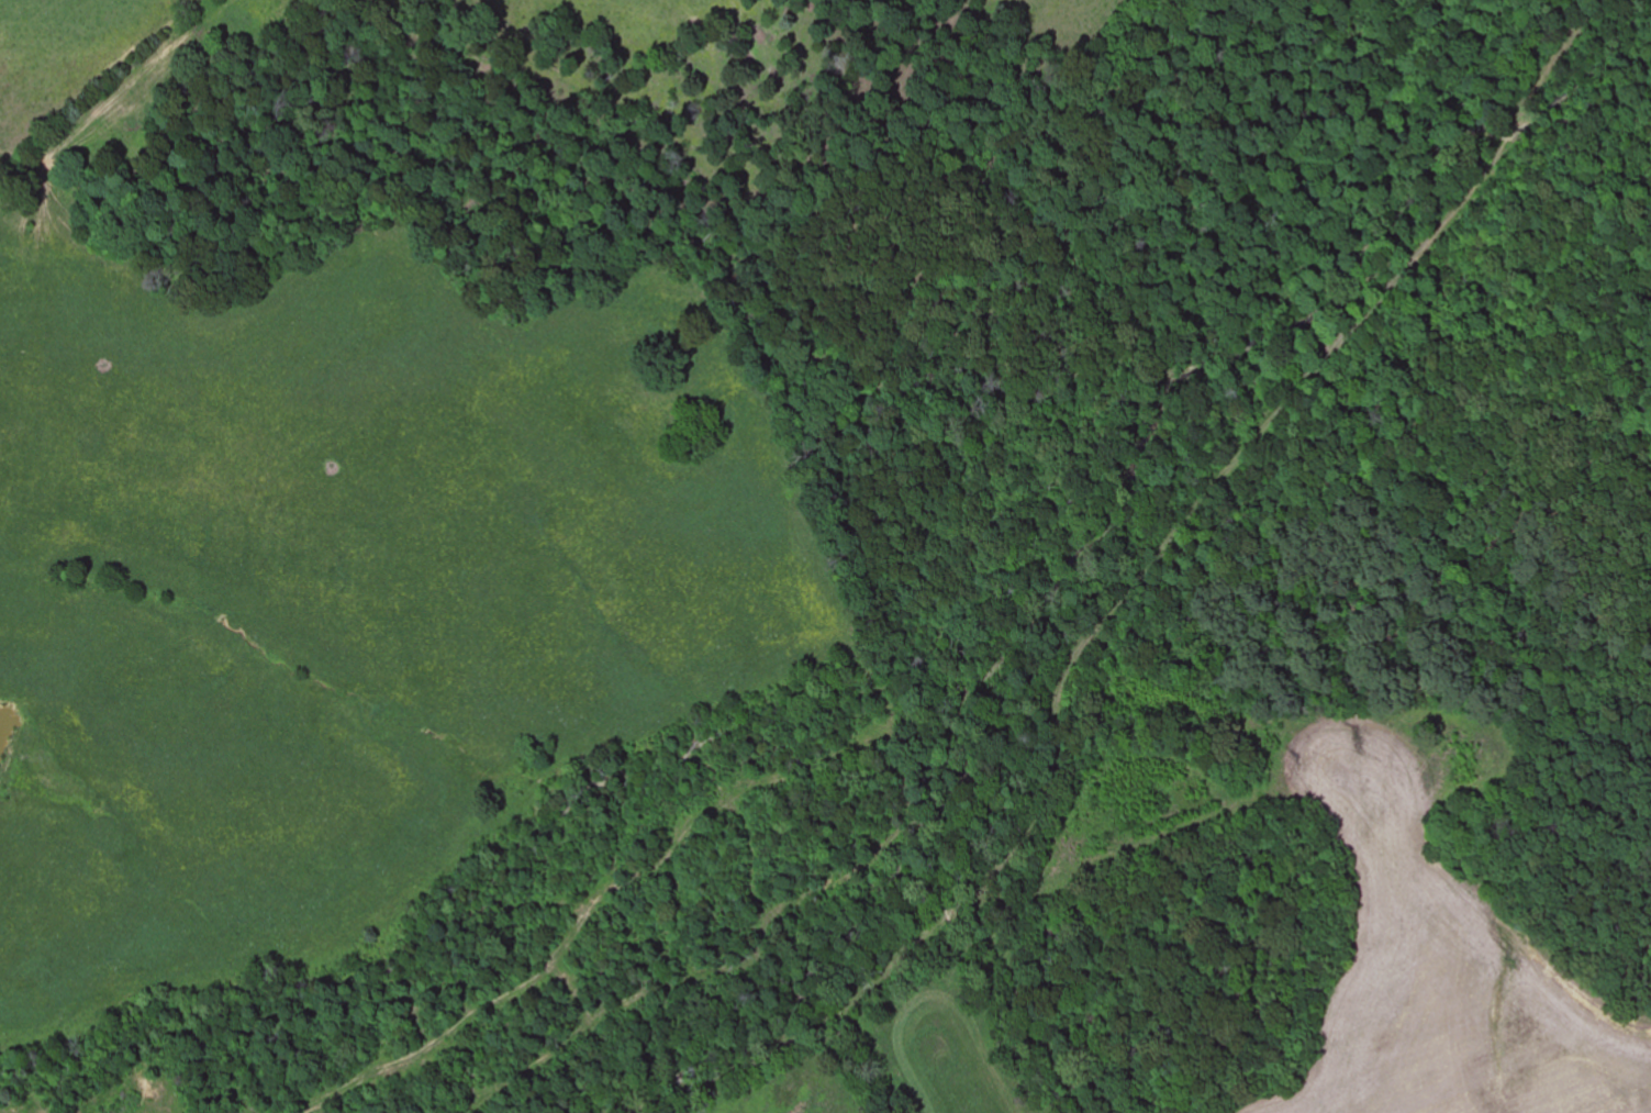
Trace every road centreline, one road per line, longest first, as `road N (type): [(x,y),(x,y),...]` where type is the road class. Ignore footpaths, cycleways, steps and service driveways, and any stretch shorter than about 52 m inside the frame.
road 1 (residential): [(627,1112),(750,1068),(817,1028),(1016,843),(1042,802),(1066,680),(1249,454)]

